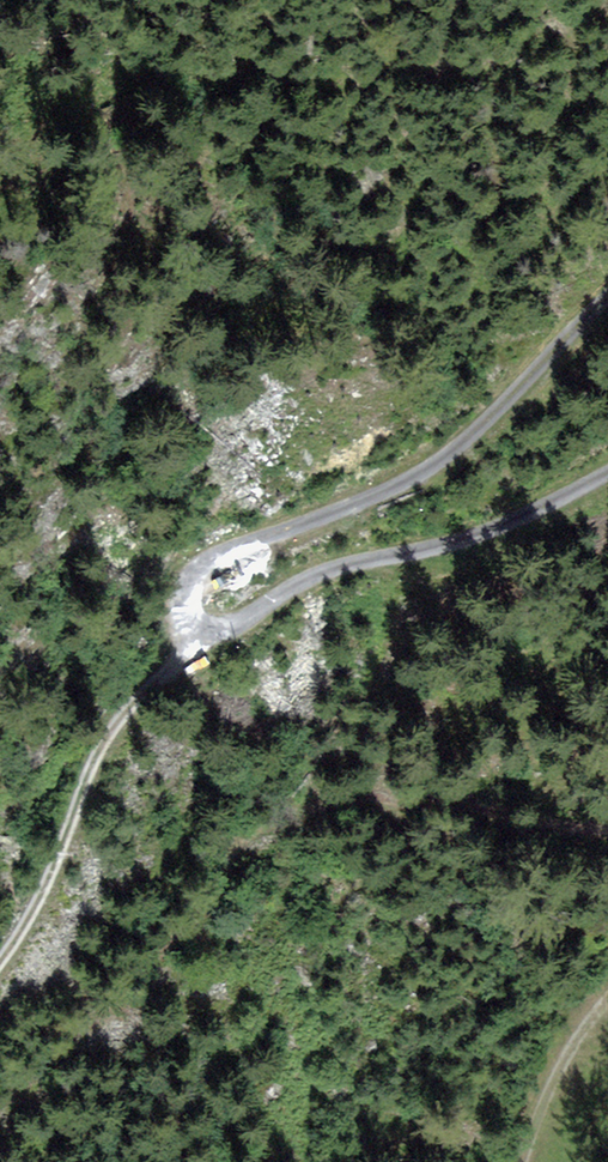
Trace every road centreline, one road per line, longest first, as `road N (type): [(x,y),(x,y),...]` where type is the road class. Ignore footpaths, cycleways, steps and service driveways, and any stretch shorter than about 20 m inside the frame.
road 1 (unclassified): [(607,304),(469,447),(360,506),(211,561),(183,585),(183,610),(198,626),(226,628),(320,574),(494,533),(607,477)]
road 2 (track): [(0,960),(35,908),(108,736),(198,626)]
road 3 (track): [(520,1161),(558,1068),(607,998)]

